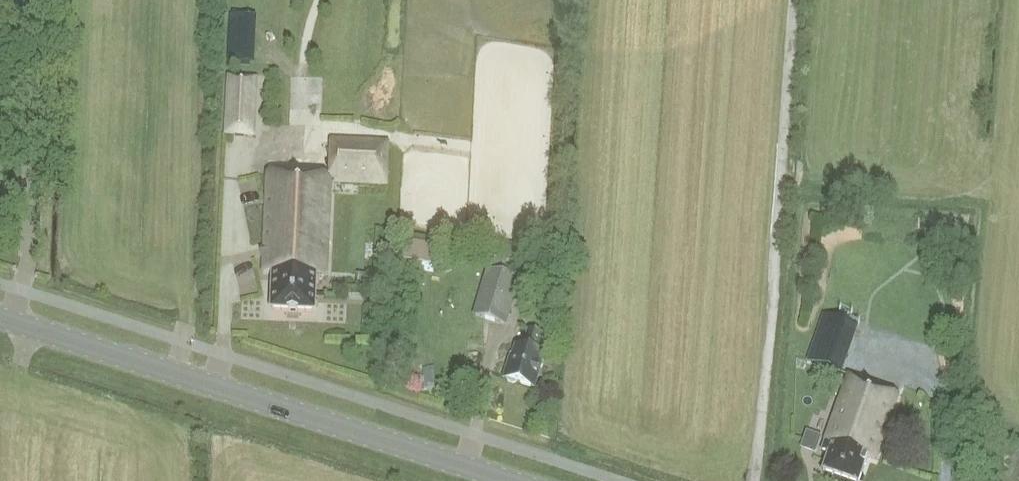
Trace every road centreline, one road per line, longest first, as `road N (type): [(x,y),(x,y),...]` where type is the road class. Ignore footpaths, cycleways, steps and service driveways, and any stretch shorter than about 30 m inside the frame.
road 1 (tertiary): [(508,480),(0,317)]

